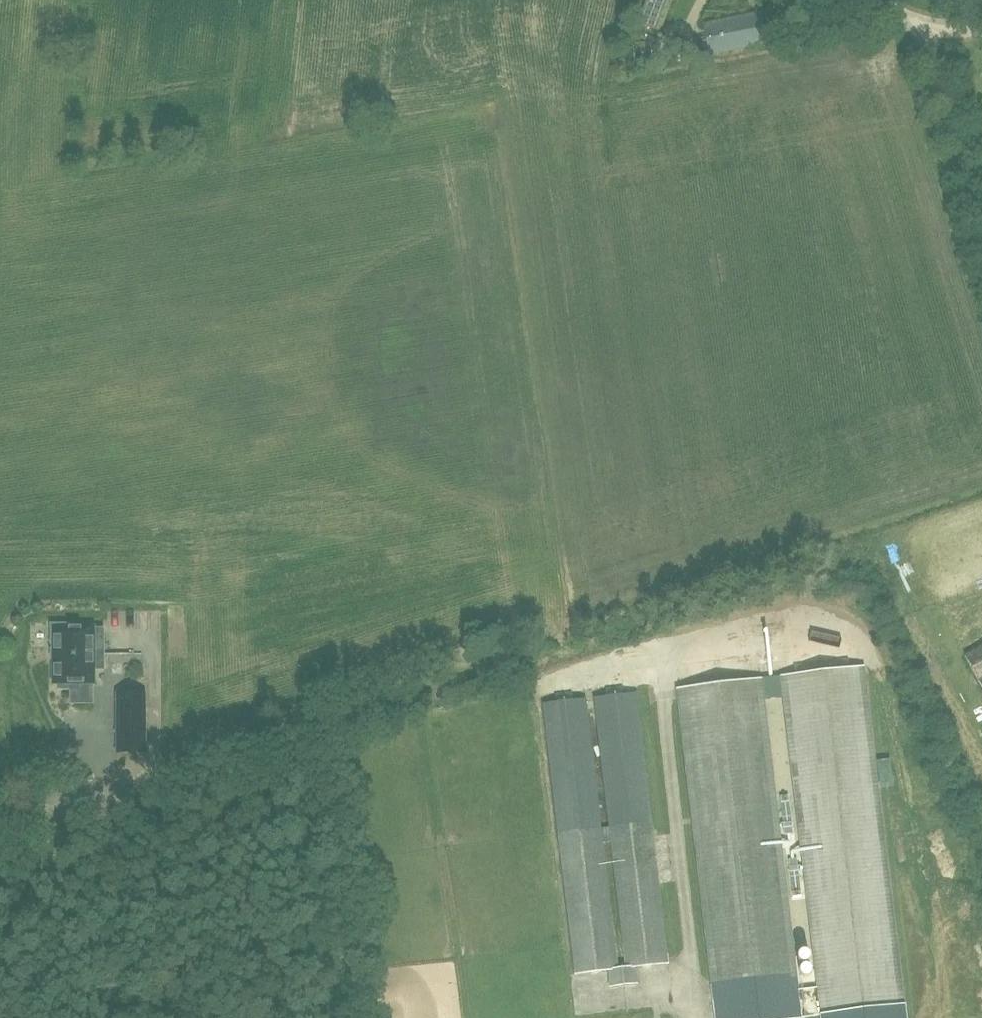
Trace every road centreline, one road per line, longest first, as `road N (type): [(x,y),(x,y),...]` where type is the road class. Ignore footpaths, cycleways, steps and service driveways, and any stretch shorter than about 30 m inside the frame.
road 1 (track): [(113,804),(185,757),(846,554),(902,543)]

